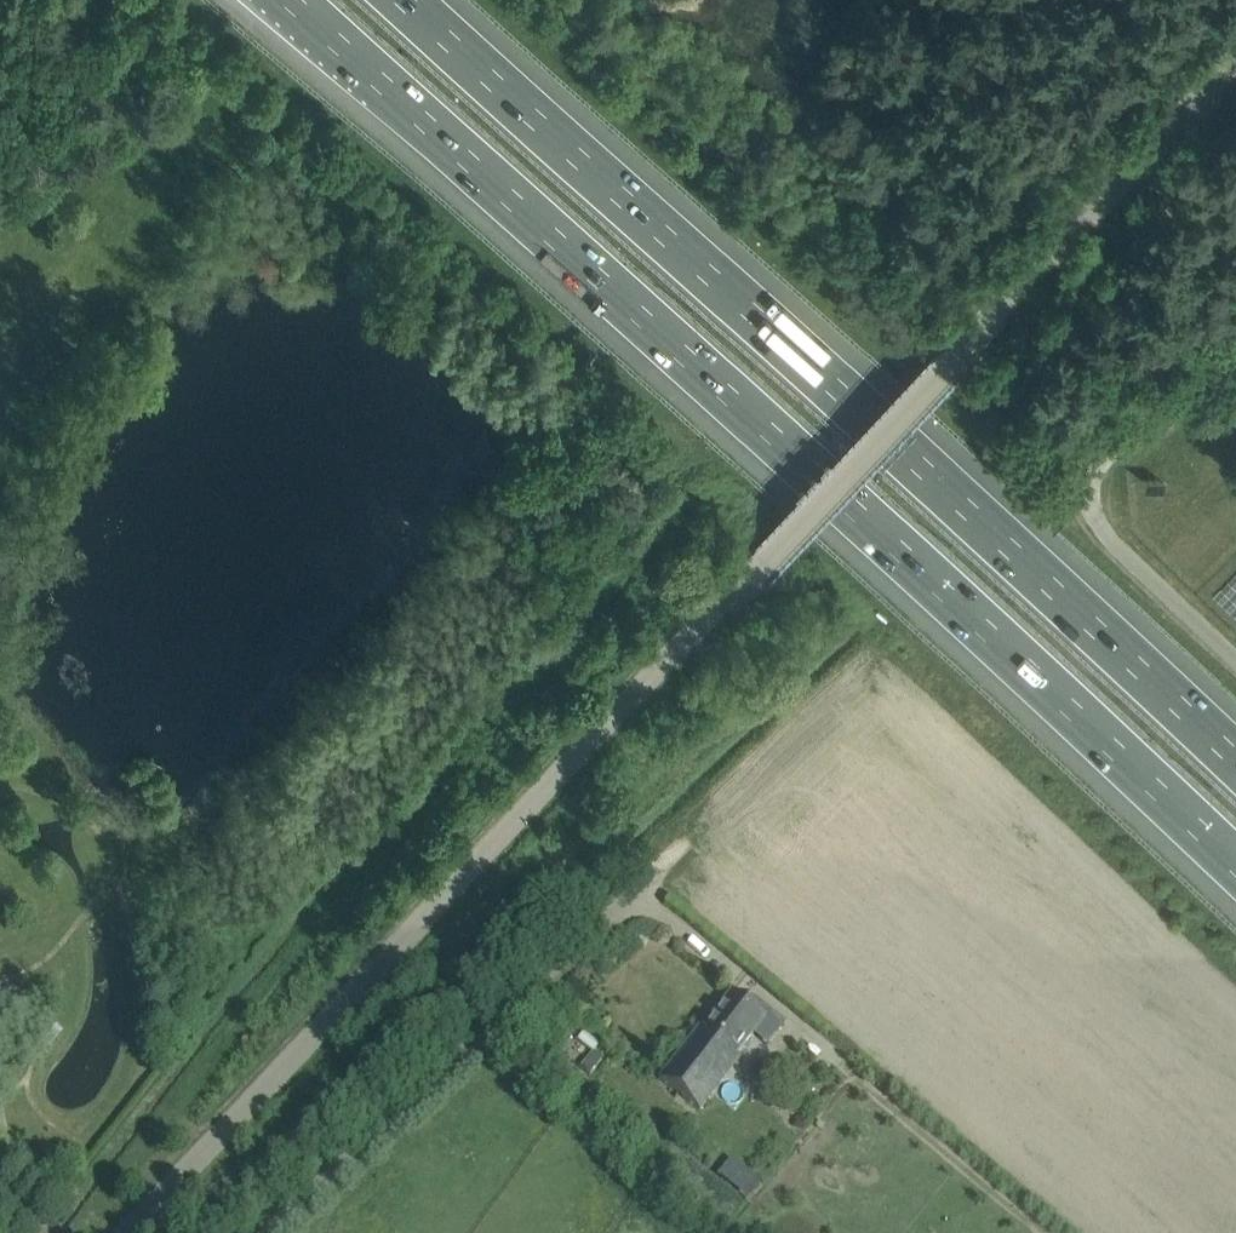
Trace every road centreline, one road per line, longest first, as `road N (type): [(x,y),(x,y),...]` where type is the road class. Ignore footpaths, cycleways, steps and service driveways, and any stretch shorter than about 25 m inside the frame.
road 1 (unclassified): [(124,1232),(971,334),(1055,231),(1235,58)]
road 2 (motorway): [(289,0),(1019,658),(1235,866)]
road 3 (motorway): [(1235,762),(407,0)]
road 4 (residential): [(262,1232),(686,851)]
road 5 (unclassified): [(1235,661),(1106,537),(1091,491),(1098,464),(1235,318)]

